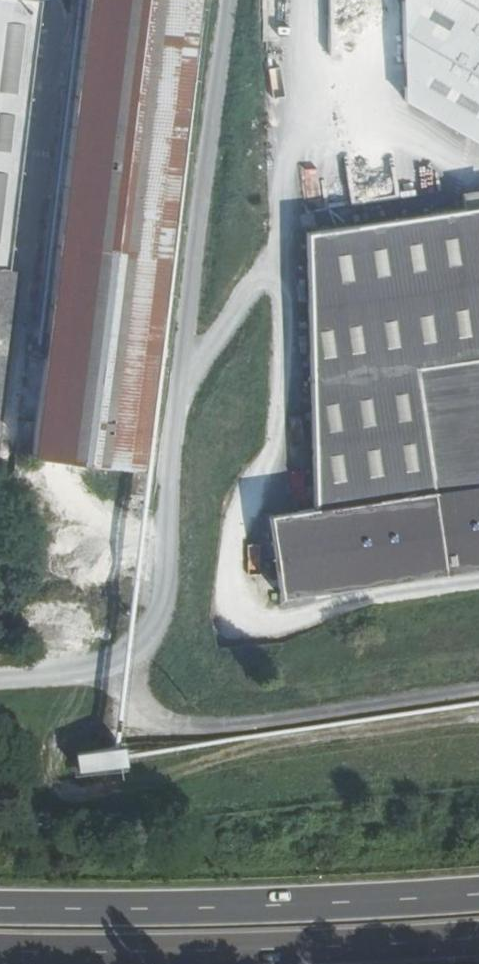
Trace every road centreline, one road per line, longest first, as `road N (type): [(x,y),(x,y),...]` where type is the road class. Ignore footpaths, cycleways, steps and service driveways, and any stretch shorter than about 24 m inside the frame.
road 1 (trunk): [(0,953),(213,954),(478,940)]
road 2 (trunk): [(478,894),(202,908),(0,907)]

